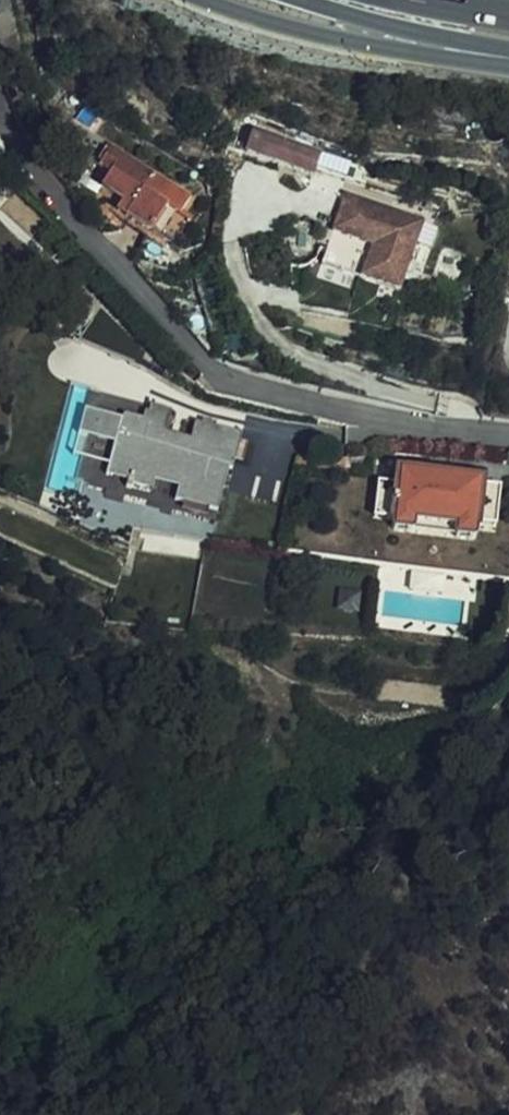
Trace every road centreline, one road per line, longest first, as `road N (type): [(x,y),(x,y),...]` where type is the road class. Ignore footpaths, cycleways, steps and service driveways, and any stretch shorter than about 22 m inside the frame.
road 1 (residential): [(0,129),(57,208),(189,356),(228,383),(361,417),(508,437)]
road 2 (primary): [(168,0),(297,36),(508,73)]
road 3 (motorway): [(290,0),(508,54)]

